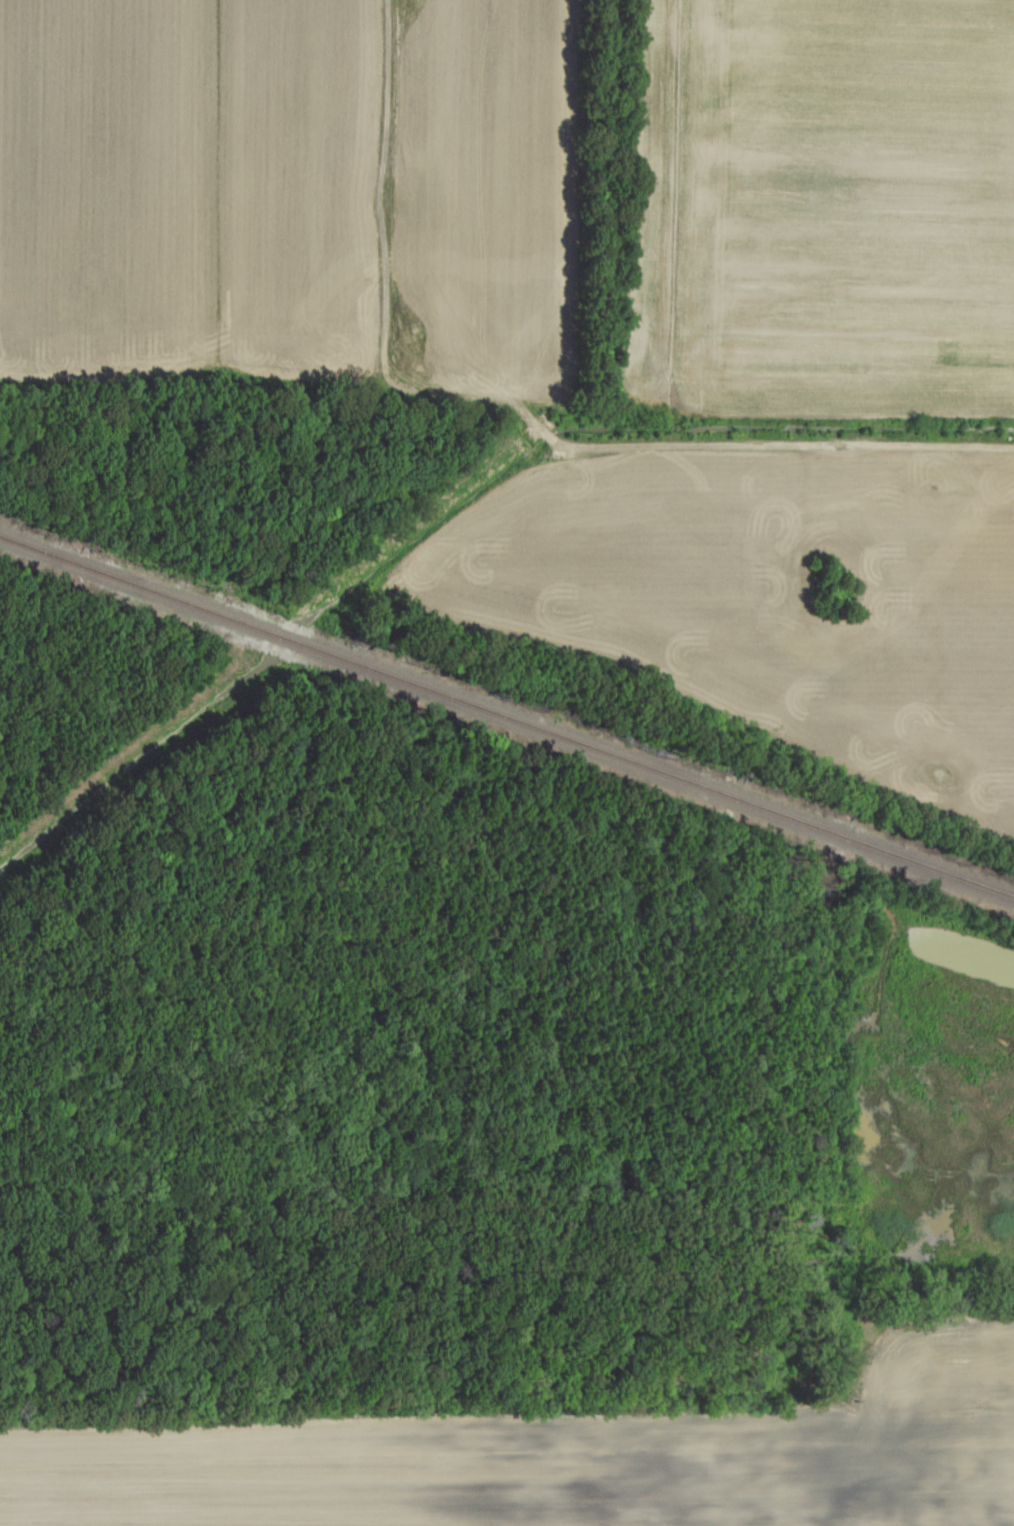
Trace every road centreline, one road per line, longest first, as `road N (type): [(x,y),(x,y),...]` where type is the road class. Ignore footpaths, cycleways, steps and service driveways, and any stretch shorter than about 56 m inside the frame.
road 1 (track): [(1013,449),(570,446),(547,439),(514,407),(478,395),(171,372),(0,379)]
road 2 (track): [(390,0),(388,141),(379,193),(389,385)]

